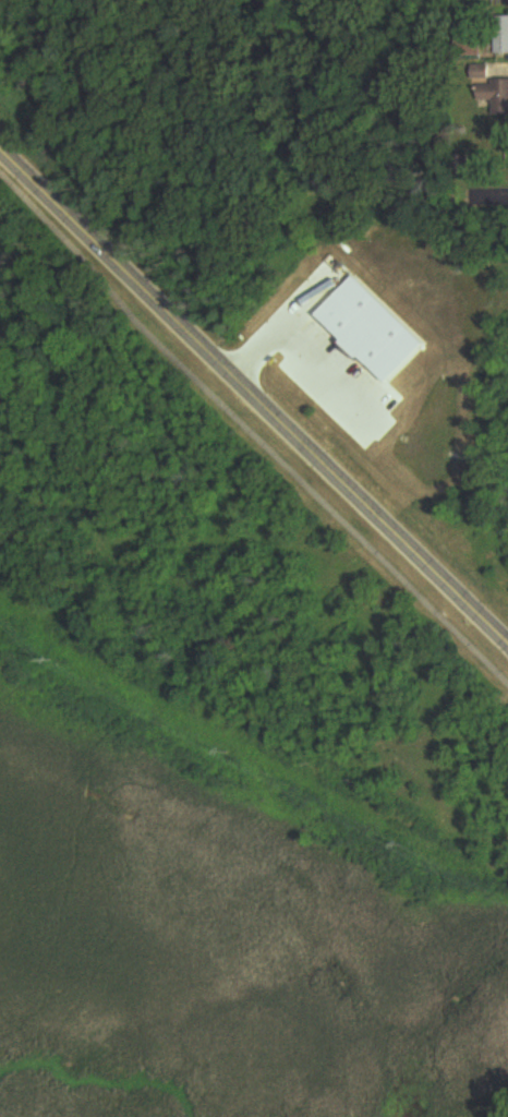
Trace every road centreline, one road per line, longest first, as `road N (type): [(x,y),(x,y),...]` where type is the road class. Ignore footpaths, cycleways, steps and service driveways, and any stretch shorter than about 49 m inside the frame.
road 1 (secondary): [(0,150),(507,644)]

